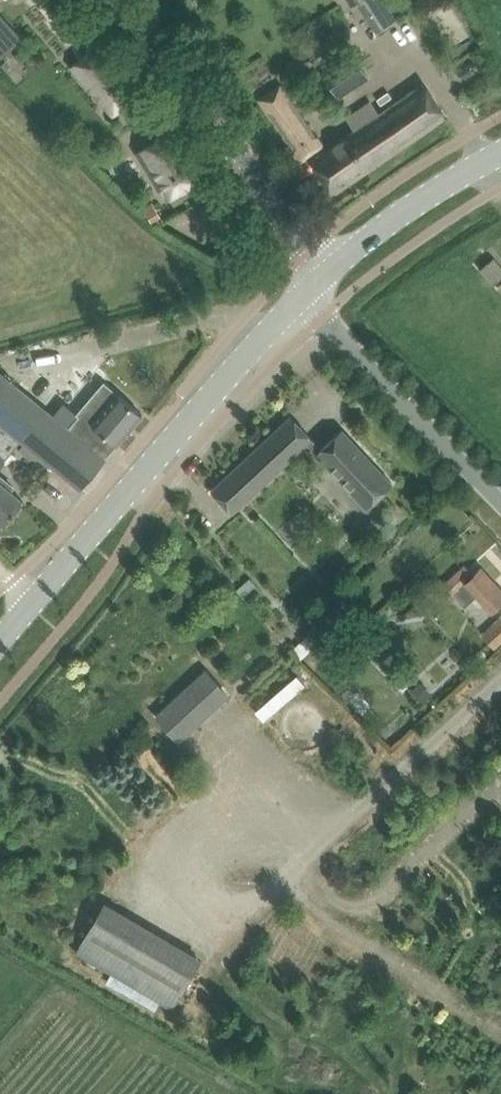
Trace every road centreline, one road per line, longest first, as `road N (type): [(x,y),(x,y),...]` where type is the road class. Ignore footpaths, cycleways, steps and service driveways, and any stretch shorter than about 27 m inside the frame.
road 1 (secondary): [(0,638),(226,372),(306,292)]
road 2 (tertiary): [(306,292),(298,262),(175,76),(110,0)]
road 3 (unclassified): [(500,503),(322,319),(306,292)]
road 4 (secondary): [(306,292),(403,217),(500,157)]

